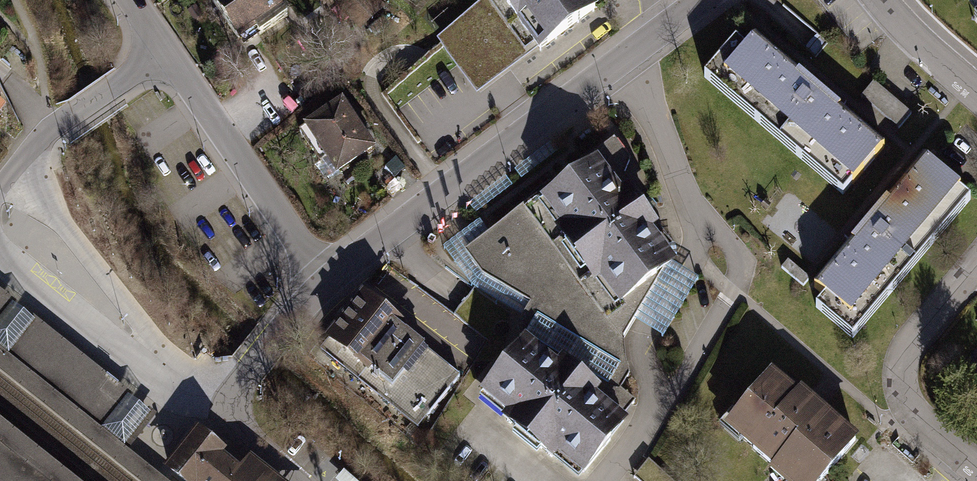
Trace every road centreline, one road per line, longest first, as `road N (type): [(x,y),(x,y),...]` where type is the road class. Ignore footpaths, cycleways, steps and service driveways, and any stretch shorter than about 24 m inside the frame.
road 1 (residential): [(327,281),(675,19)]
road 2 (tertiary): [(132,0),(327,281)]
road 3 (residential): [(976,465),(921,418),(901,380),(910,344),(976,266)]
road 4 (residential): [(976,92),(880,0)]

